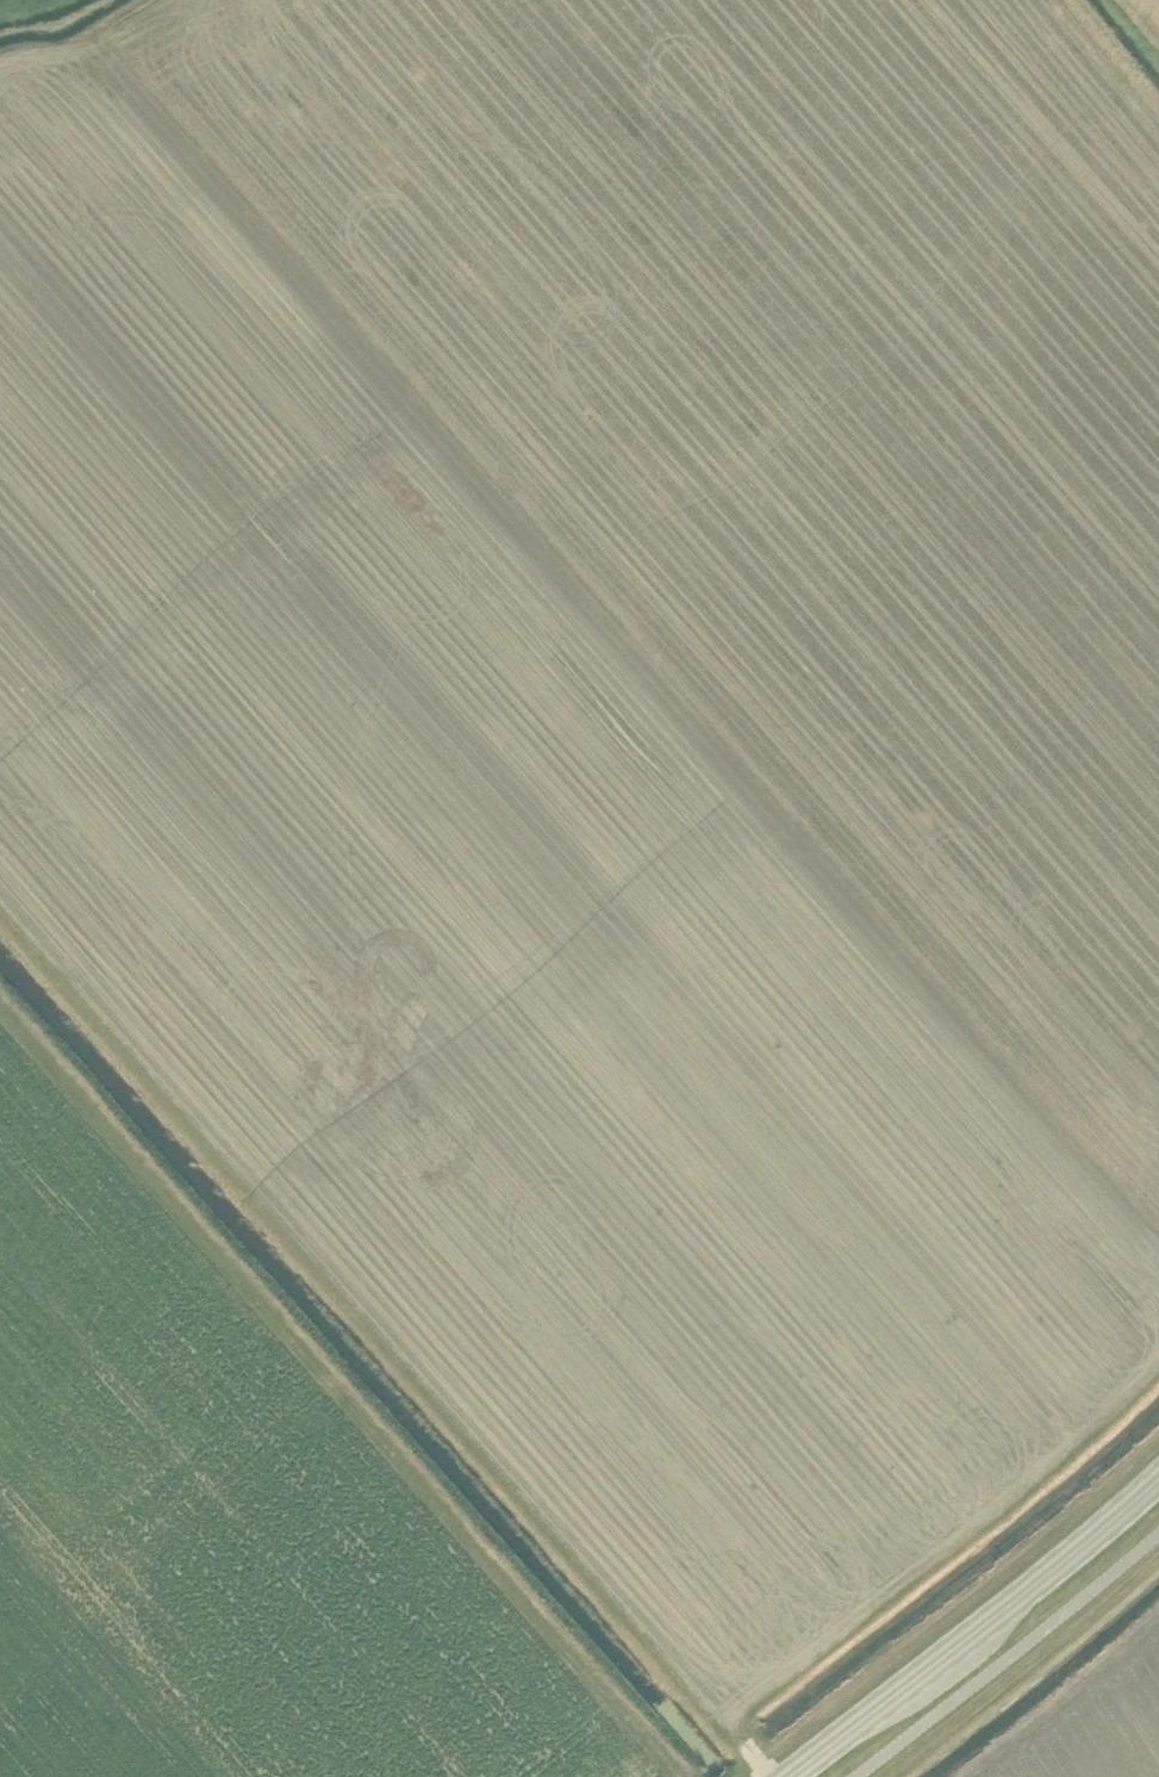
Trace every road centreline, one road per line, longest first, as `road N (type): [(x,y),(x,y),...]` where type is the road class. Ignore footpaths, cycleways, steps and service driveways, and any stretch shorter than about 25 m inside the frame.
road 1 (primary): [(784,1776),(1158,1473)]

